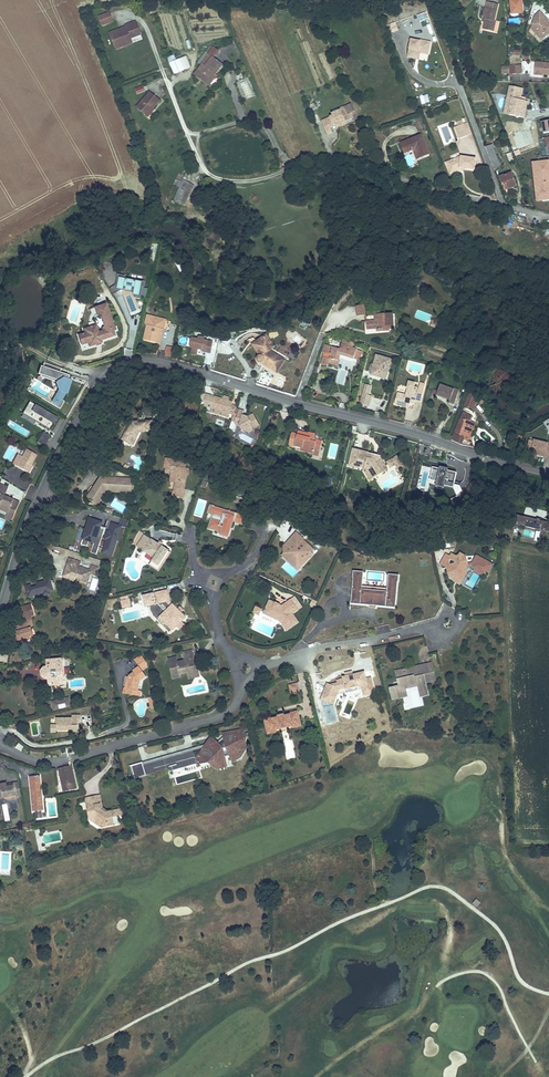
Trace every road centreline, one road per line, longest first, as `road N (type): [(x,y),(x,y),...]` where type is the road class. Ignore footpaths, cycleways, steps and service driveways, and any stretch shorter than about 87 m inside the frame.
road 1 (residential): [(548,473),(182,366),(128,363),(105,377),(70,436),(26,529),(0,612)]
road 2 (residential): [(0,744),(25,757),(69,760),(225,716),(249,669)]
road 3 (residential): [(290,162),(342,158),(500,205)]
road 4 (residential): [(249,669),(327,646),(434,626),(449,630)]
road 5 (residential): [(457,80),(500,205)]

